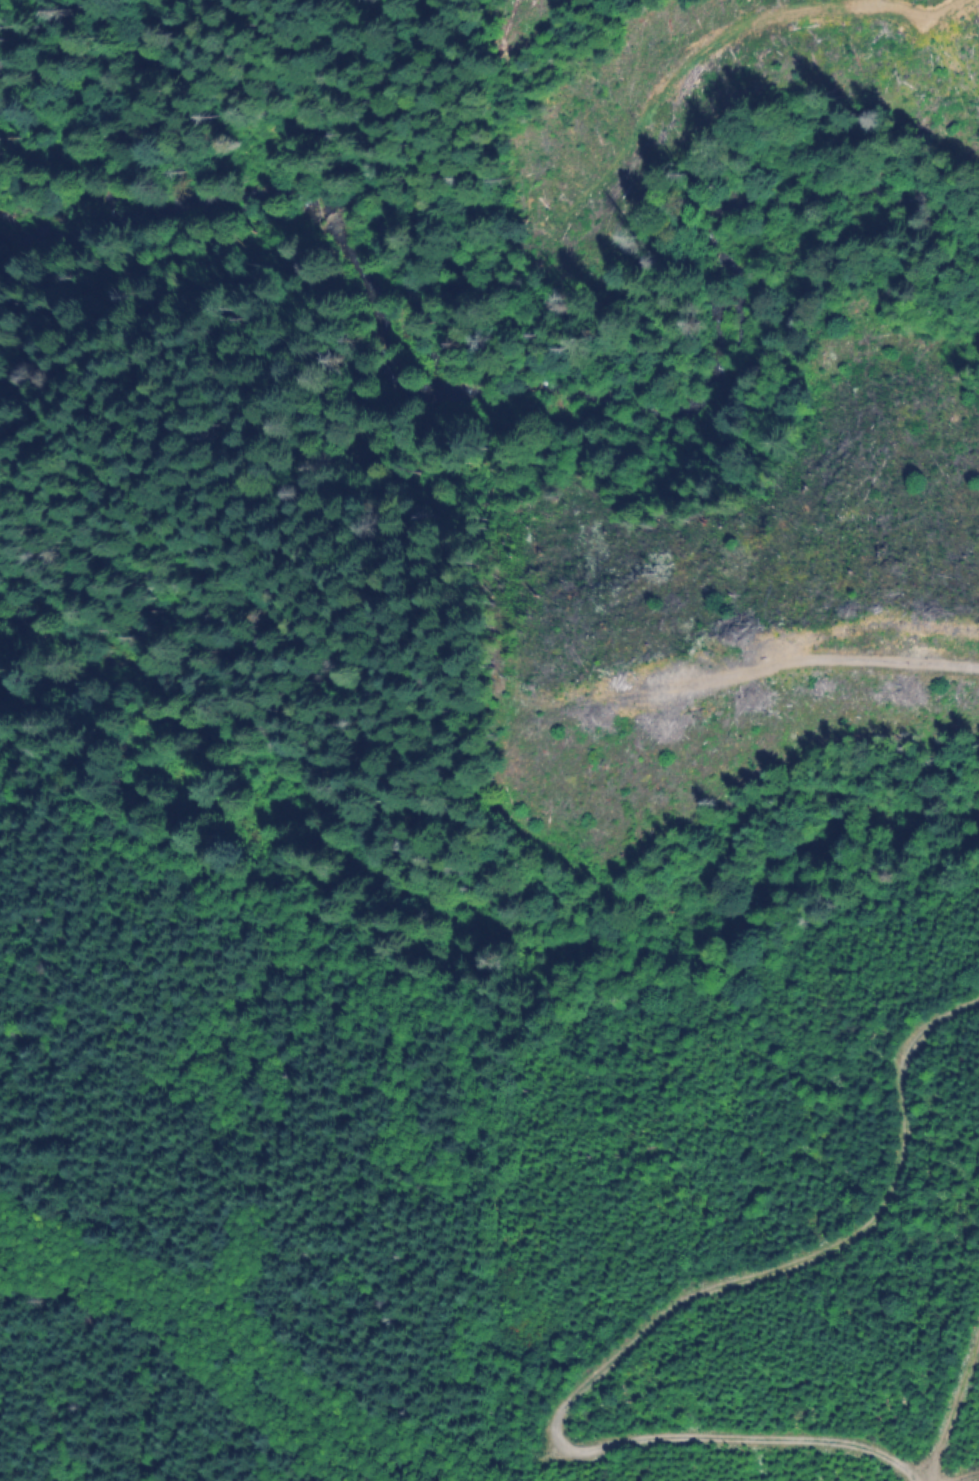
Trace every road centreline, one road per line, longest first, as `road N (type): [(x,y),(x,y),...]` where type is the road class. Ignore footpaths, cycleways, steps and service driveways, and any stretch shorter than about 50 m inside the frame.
road 1 (track): [(909,1480),(888,1461),(831,1442),(583,1444),(549,1435),(558,1408),(682,1301),(810,1254),(892,1181),(921,1111),(913,1025),(978,1000)]

